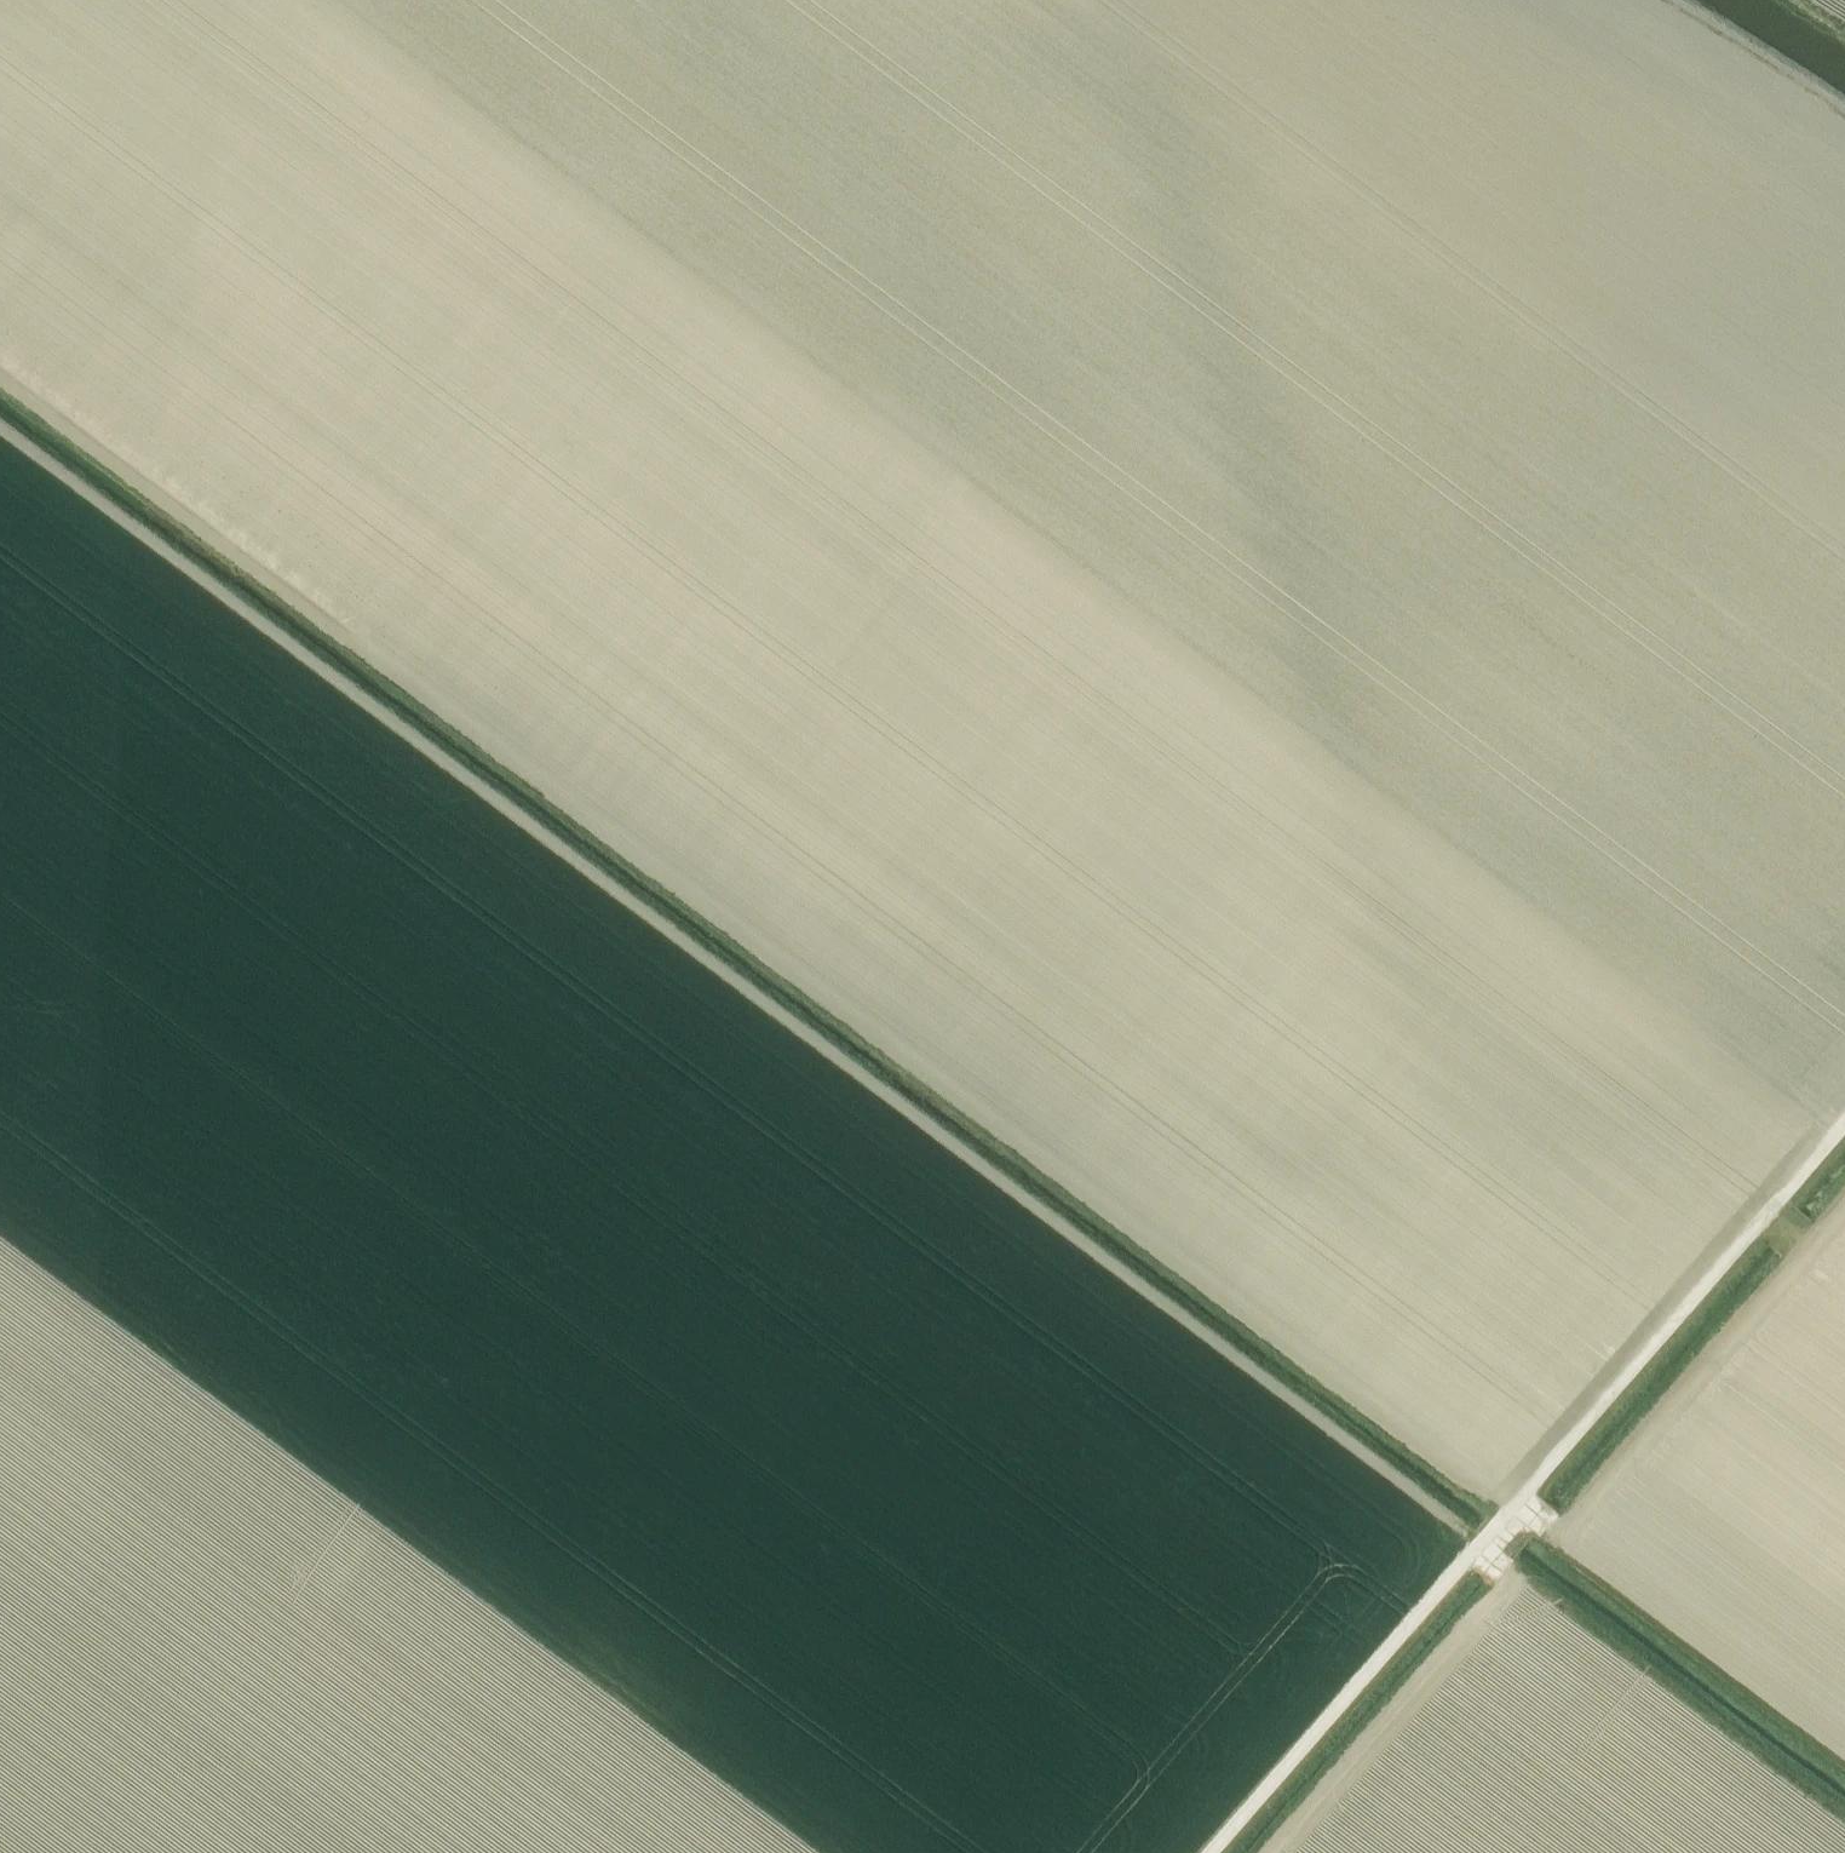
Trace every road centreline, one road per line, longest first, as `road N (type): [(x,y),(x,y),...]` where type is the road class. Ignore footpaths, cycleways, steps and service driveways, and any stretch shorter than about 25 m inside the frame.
road 1 (track): [(1658,0),(1844,122)]

